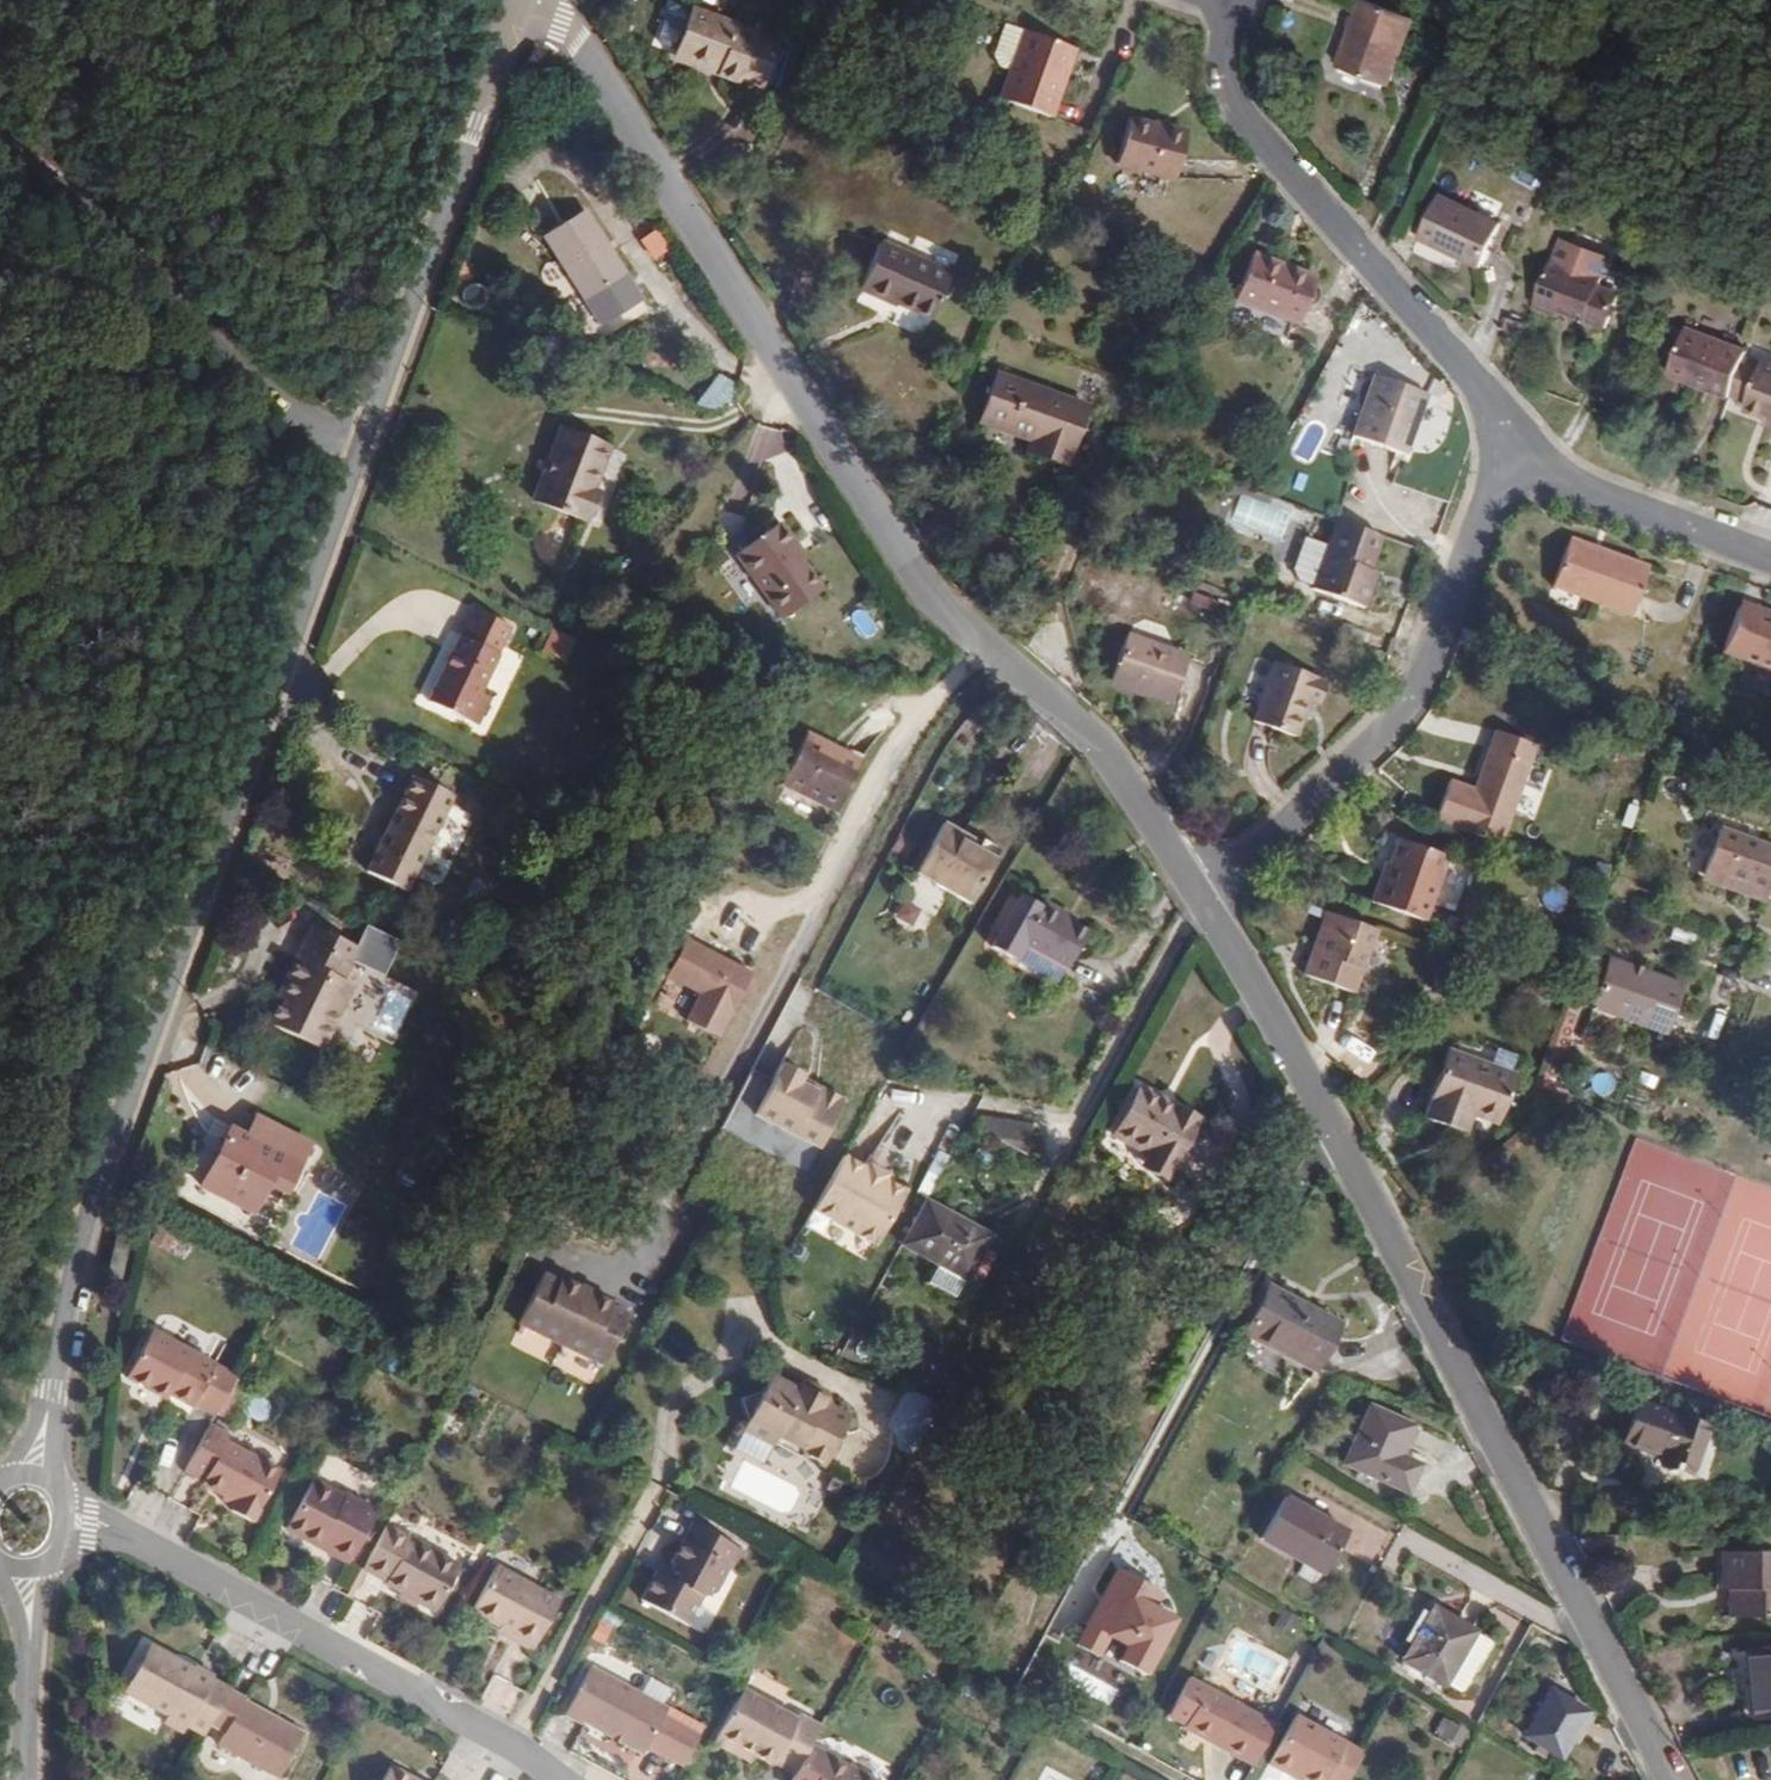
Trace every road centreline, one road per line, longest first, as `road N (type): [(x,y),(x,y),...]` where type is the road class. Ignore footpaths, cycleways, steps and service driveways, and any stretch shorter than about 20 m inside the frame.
road 1 (residential): [(550,0),(938,602),(1074,723),(1197,893)]
road 2 (unclassified): [(358,452),(92,1195),(48,1392)]
road 3 (residential): [(1203,910),(1385,1228),(1664,1779)]
road 4 (residential): [(1512,463),(1503,419),(1245,123),(1224,75),(1225,4)]
road 5 (residential): [(1512,463),(1437,645),(1393,725),(1197,893)]
road 6 (residential): [(78,1527),(119,1537),(515,1745),(559,1779)]
road 7 (residential): [(358,452),(313,425),(80,194),(0,131)]
road 8 (unclassified): [(524,0),(358,452)]
road 9 (residential): [(1770,560),(1512,463)]
road 10 (residential): [(1203,910),(1178,939),(1063,1141)]
road 11 (residential): [(30,1648),(32,1779)]

